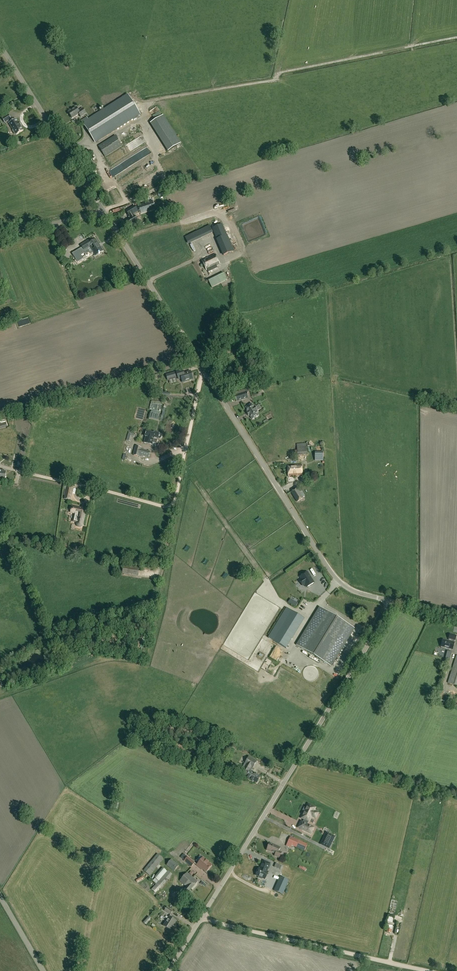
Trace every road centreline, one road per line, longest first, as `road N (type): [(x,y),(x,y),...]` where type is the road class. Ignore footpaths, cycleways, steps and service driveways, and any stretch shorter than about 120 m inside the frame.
road 1 (track): [(0,697),(103,661),(148,661),(190,477),(266,580)]
road 2 (unclassified): [(169,970),(392,601)]
road 3 (track): [(156,99),(456,37)]
road 4 (unclassified): [(392,601),(335,577),(204,371)]
road 5 (track): [(202,917),(427,970)]
road 6 (unclassified): [(104,211),(0,45)]
road 7 (unclassified): [(204,371),(104,211)]
road 8 (unclassified): [(170,506),(204,371)]

